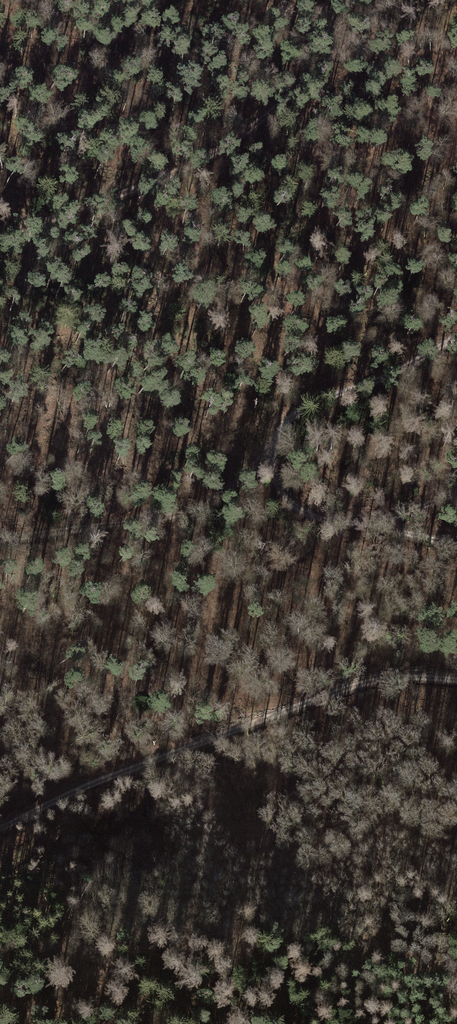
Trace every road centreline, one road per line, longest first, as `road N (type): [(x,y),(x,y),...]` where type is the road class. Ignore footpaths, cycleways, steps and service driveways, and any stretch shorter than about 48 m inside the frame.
road 1 (track): [(456,680),(396,677),(351,687),(117,773),(0,828)]
road 2 (track): [(389,0),(223,151),(0,236)]
road 3 (track): [(456,334),(387,376),(317,399),(276,432),(271,455),(277,485),(297,510),(456,547)]
road 4 (track): [(0,541),(186,513),(271,455)]

